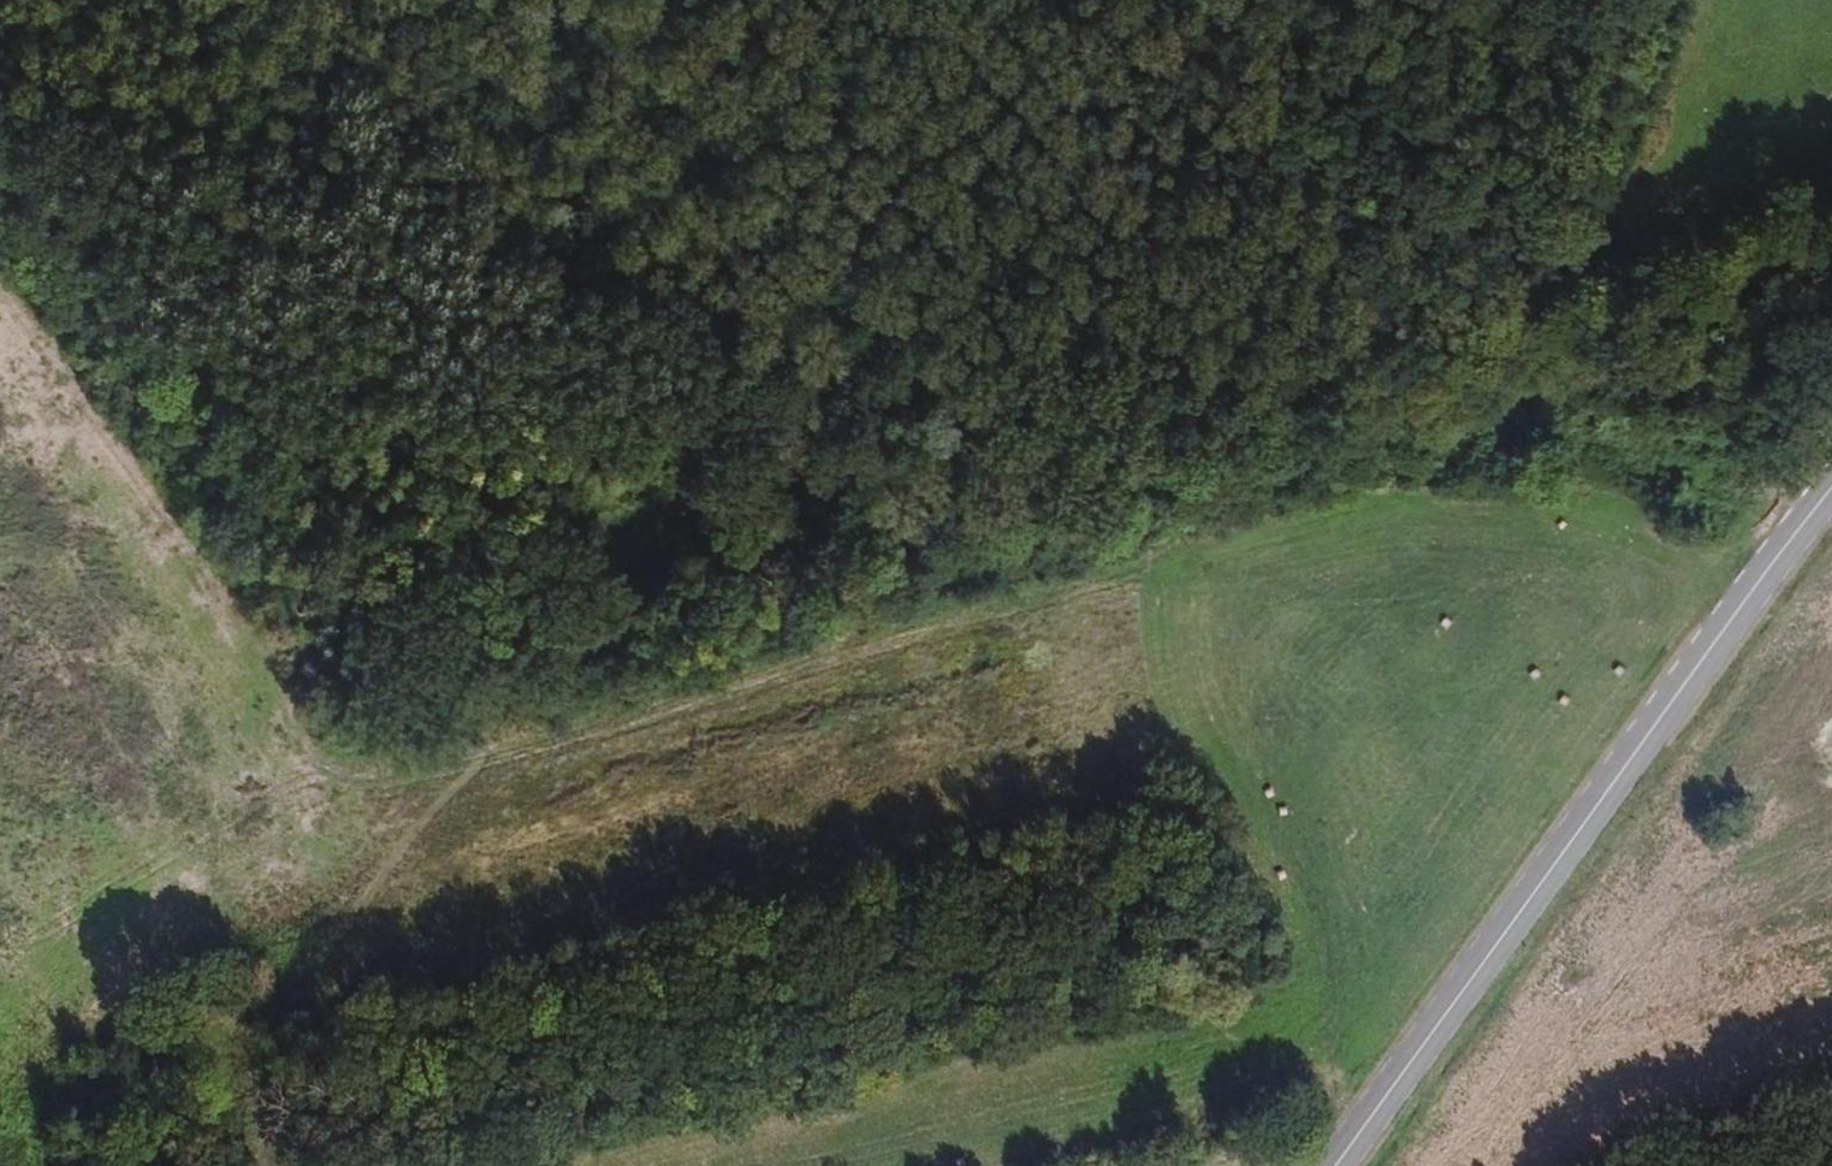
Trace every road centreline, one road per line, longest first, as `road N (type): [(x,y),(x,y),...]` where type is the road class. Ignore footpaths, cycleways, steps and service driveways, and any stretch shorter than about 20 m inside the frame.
road 1 (secondary): [(1831,488),(1790,532),(1635,744),(1344,1165)]

